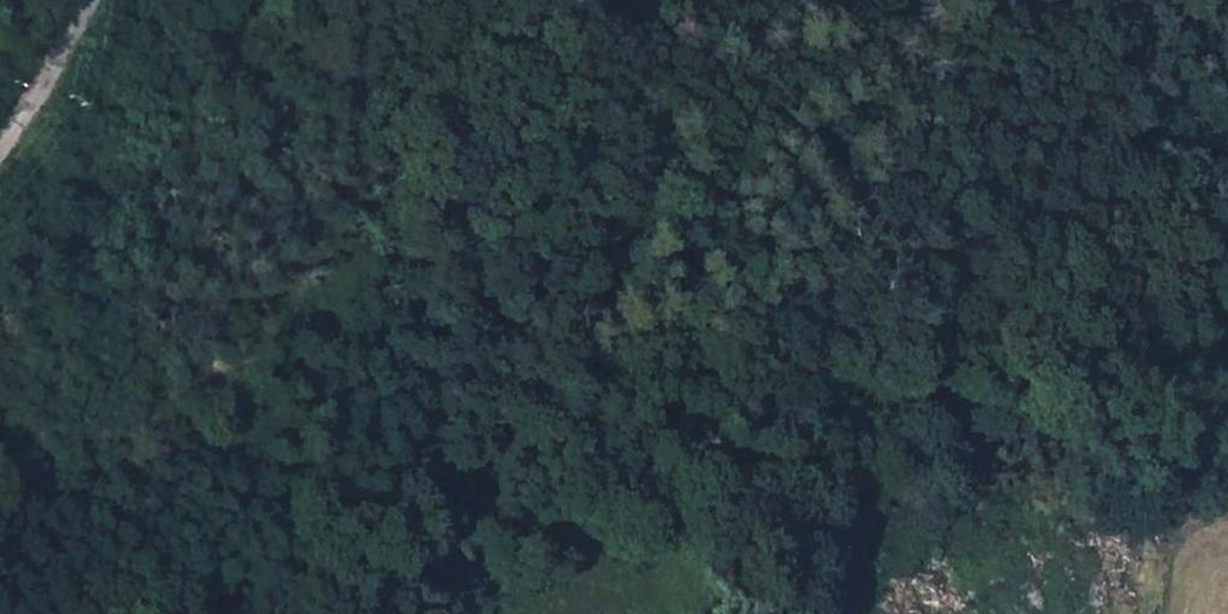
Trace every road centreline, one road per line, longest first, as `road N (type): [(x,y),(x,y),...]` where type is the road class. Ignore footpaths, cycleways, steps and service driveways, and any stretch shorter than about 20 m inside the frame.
road 1 (residential): [(82,0),(51,75),(0,151)]

